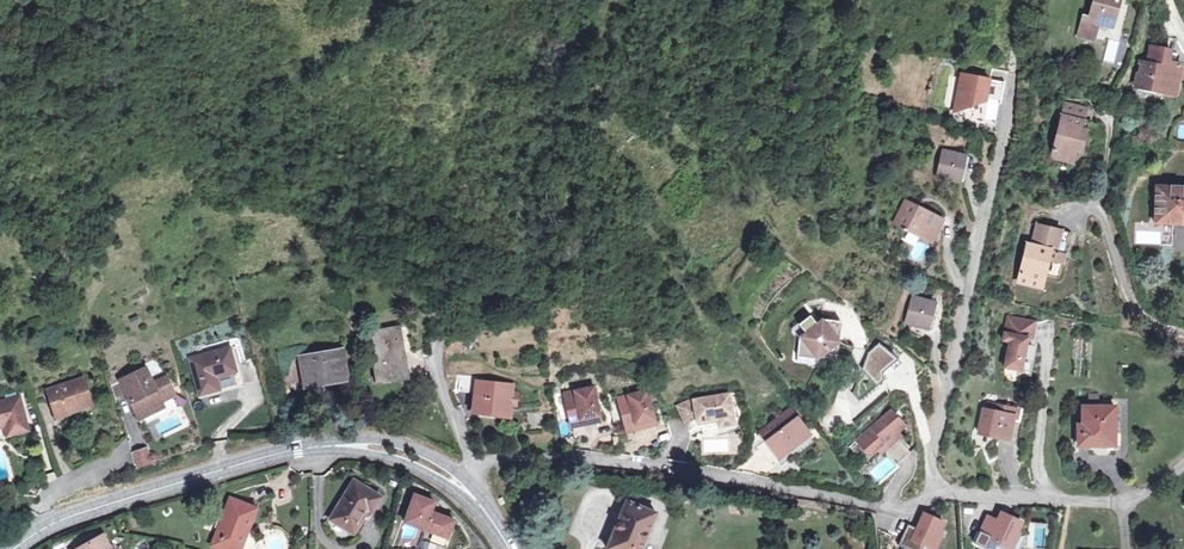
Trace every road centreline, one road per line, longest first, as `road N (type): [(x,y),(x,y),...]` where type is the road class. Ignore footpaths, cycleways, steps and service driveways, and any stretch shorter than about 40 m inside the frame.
road 1 (residential): [(452,480),(517,456),(608,455),(914,506),(961,493)]
road 2 (secondary): [(452,480),(378,449),(307,448),(70,517),(14,548)]
road 3 (residential): [(961,493),(940,481),(934,463),(1010,74)]
road 4 (residential): [(961,493),(1125,500),(1183,464)]
road 5 (residential): [(1102,206),(1130,297),(1146,317),(1183,333)]

